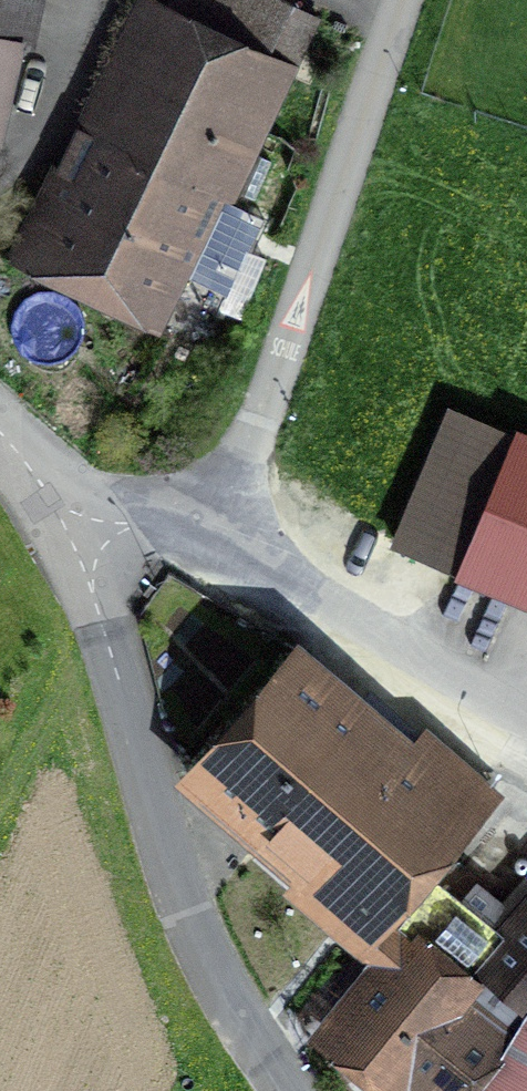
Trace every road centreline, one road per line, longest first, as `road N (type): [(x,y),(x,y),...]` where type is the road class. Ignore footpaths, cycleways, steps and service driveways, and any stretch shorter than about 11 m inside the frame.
road 1 (unclassified): [(274,1090),(223,1006),(180,898),(71,533)]
road 2 (residential): [(412,0),(256,425),(203,514)]
road 3 (residential): [(203,514),(526,708)]
road 4 (residential): [(71,533),(203,514)]
road 5 (unclassified): [(71,533),(0,437)]

